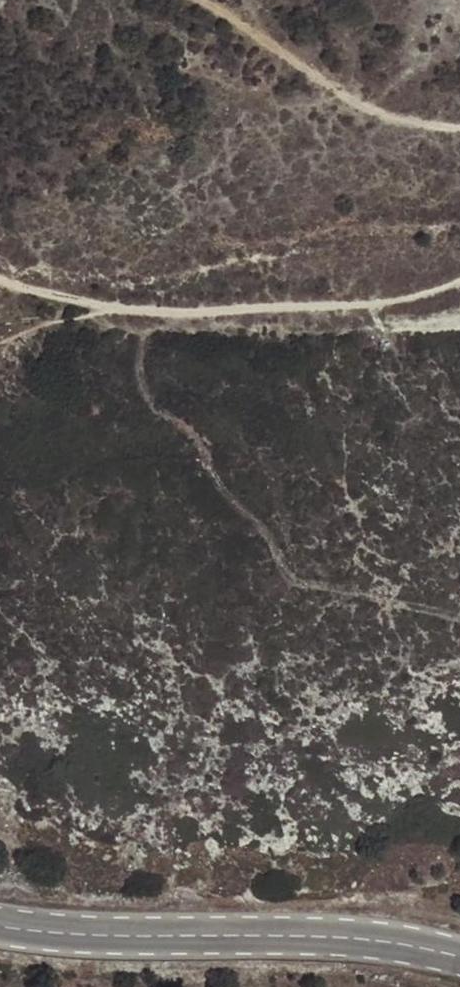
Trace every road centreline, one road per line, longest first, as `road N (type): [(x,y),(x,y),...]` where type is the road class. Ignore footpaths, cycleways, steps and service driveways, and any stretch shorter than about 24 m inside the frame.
road 1 (track): [(459,284),(417,297),(128,303),(0,276)]
road 2 (tertiary): [(0,926),(357,936),(459,959)]
road 3 (track): [(217,0),(296,61),(392,119),(459,122)]

